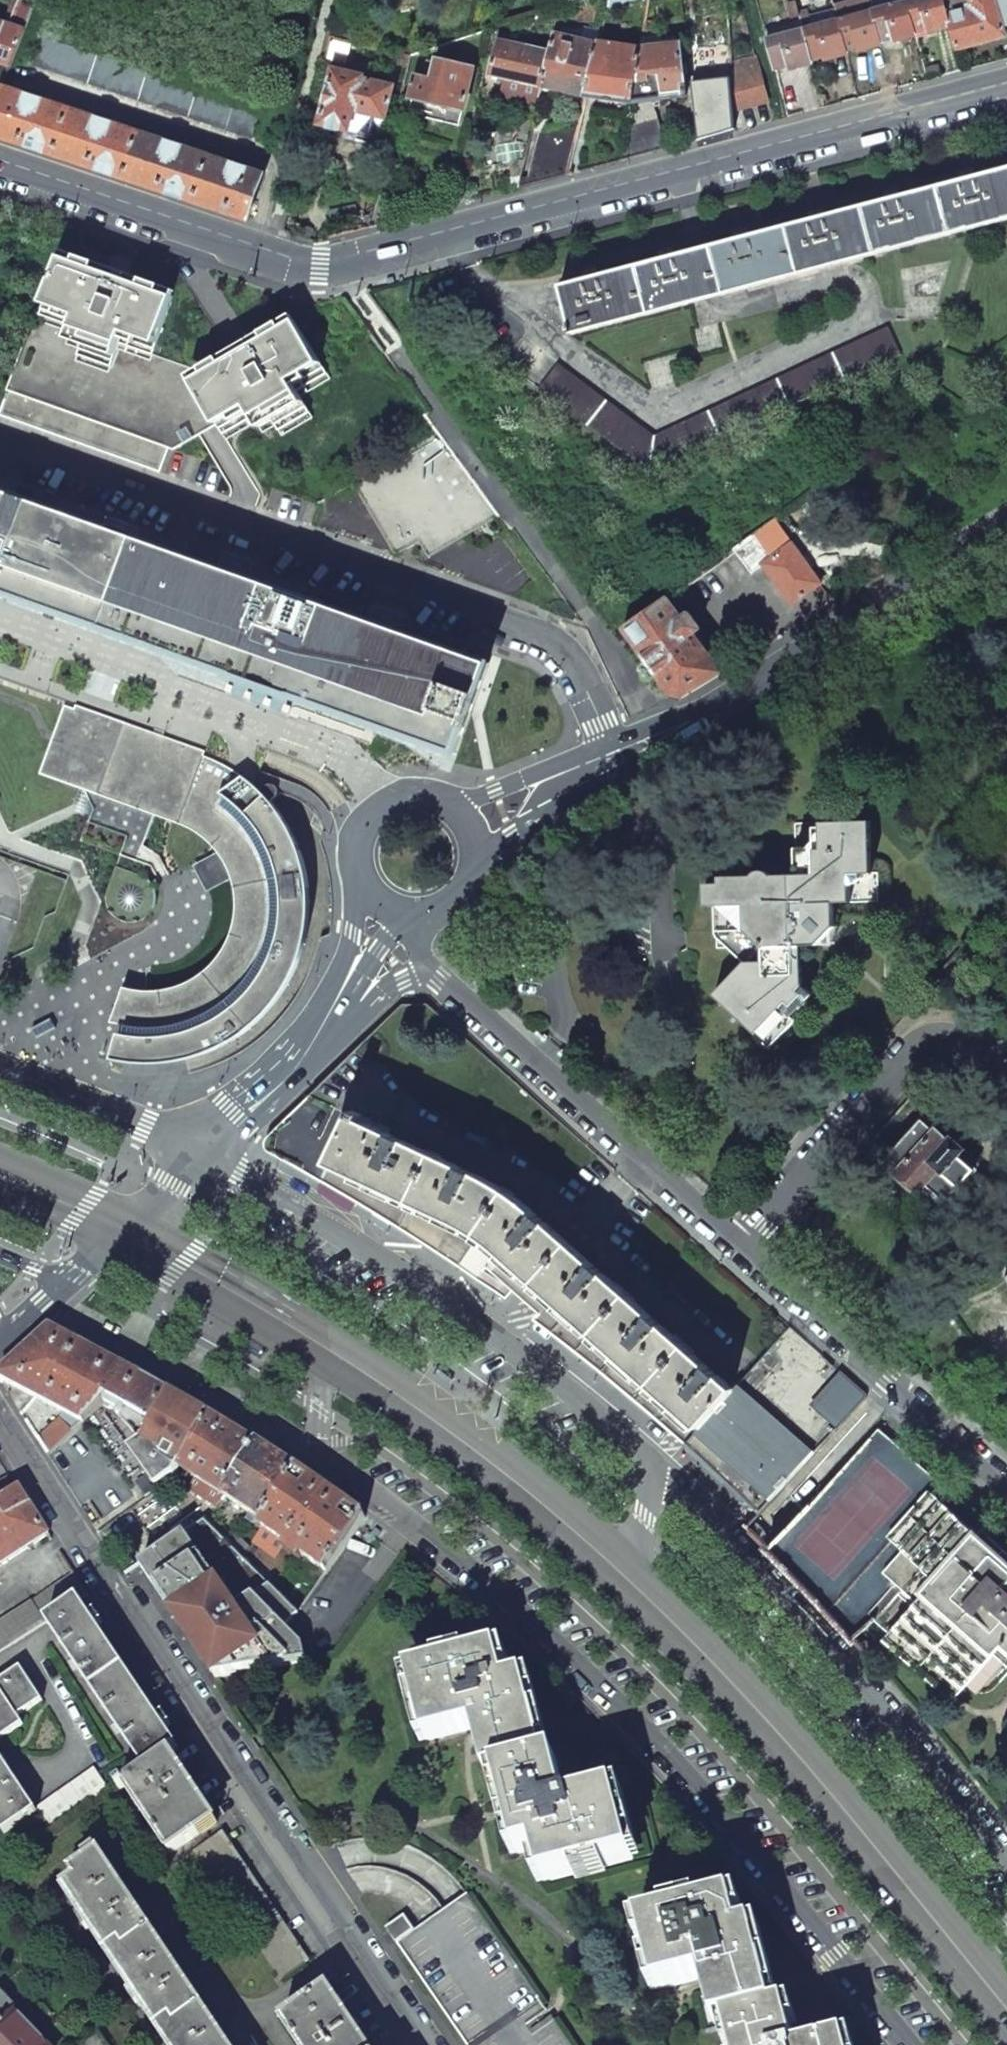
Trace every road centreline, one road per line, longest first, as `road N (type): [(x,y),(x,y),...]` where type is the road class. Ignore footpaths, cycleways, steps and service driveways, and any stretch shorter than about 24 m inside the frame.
road 1 (secondary): [(1006,2013),(749,1698),(549,1510),(305,1334),(123,1226)]
road 2 (tertiary): [(0,166),(279,260),(335,263),(1006,89)]
road 3 (residential): [(419,2044),(0,1427)]
road 4 (residential): [(0,446),(550,644),(590,689),(607,751)]
road 5 (residential): [(669,728),(406,361)]
road 6 (residential): [(435,977),(740,1249)]
road 7 (residential): [(669,728),(799,662),(1006,529)]
road 8 (residential): [(740,1249),(912,1046),(951,1043),(1006,1081)]
road 9 (residential): [(740,1249),(1006,1490)]
road 10 (residential): [(123,1226),(170,1186),(342,999)]
road 11 (residential): [(0,1342),(123,1226)]
road 12 (residential): [(450,803),(401,796),(370,816),(355,850),(363,886)]
road 13 (residential): [(479,866),(569,765)]
road 14 (secondary): [(123,1226),(0,1173)]
road 15 (residential): [(569,765),(450,803)]

